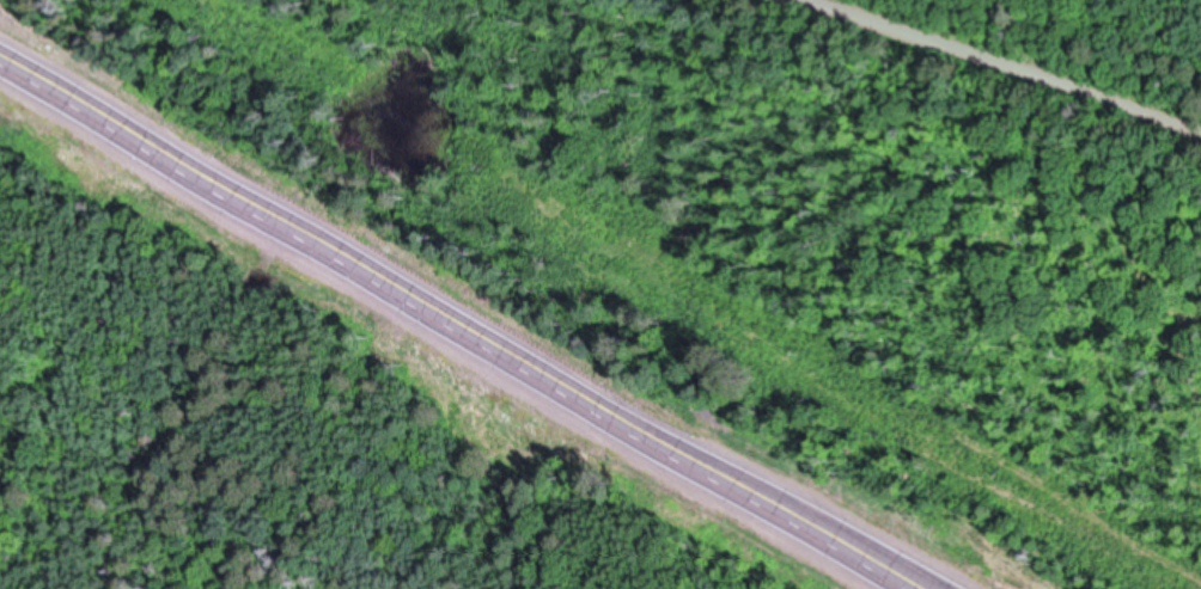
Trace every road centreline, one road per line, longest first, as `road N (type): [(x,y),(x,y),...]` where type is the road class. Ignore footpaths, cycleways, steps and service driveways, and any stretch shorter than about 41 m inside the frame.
road 1 (trunk): [(0,58),(922,588)]
road 2 (track): [(780,0),(1200,141)]

